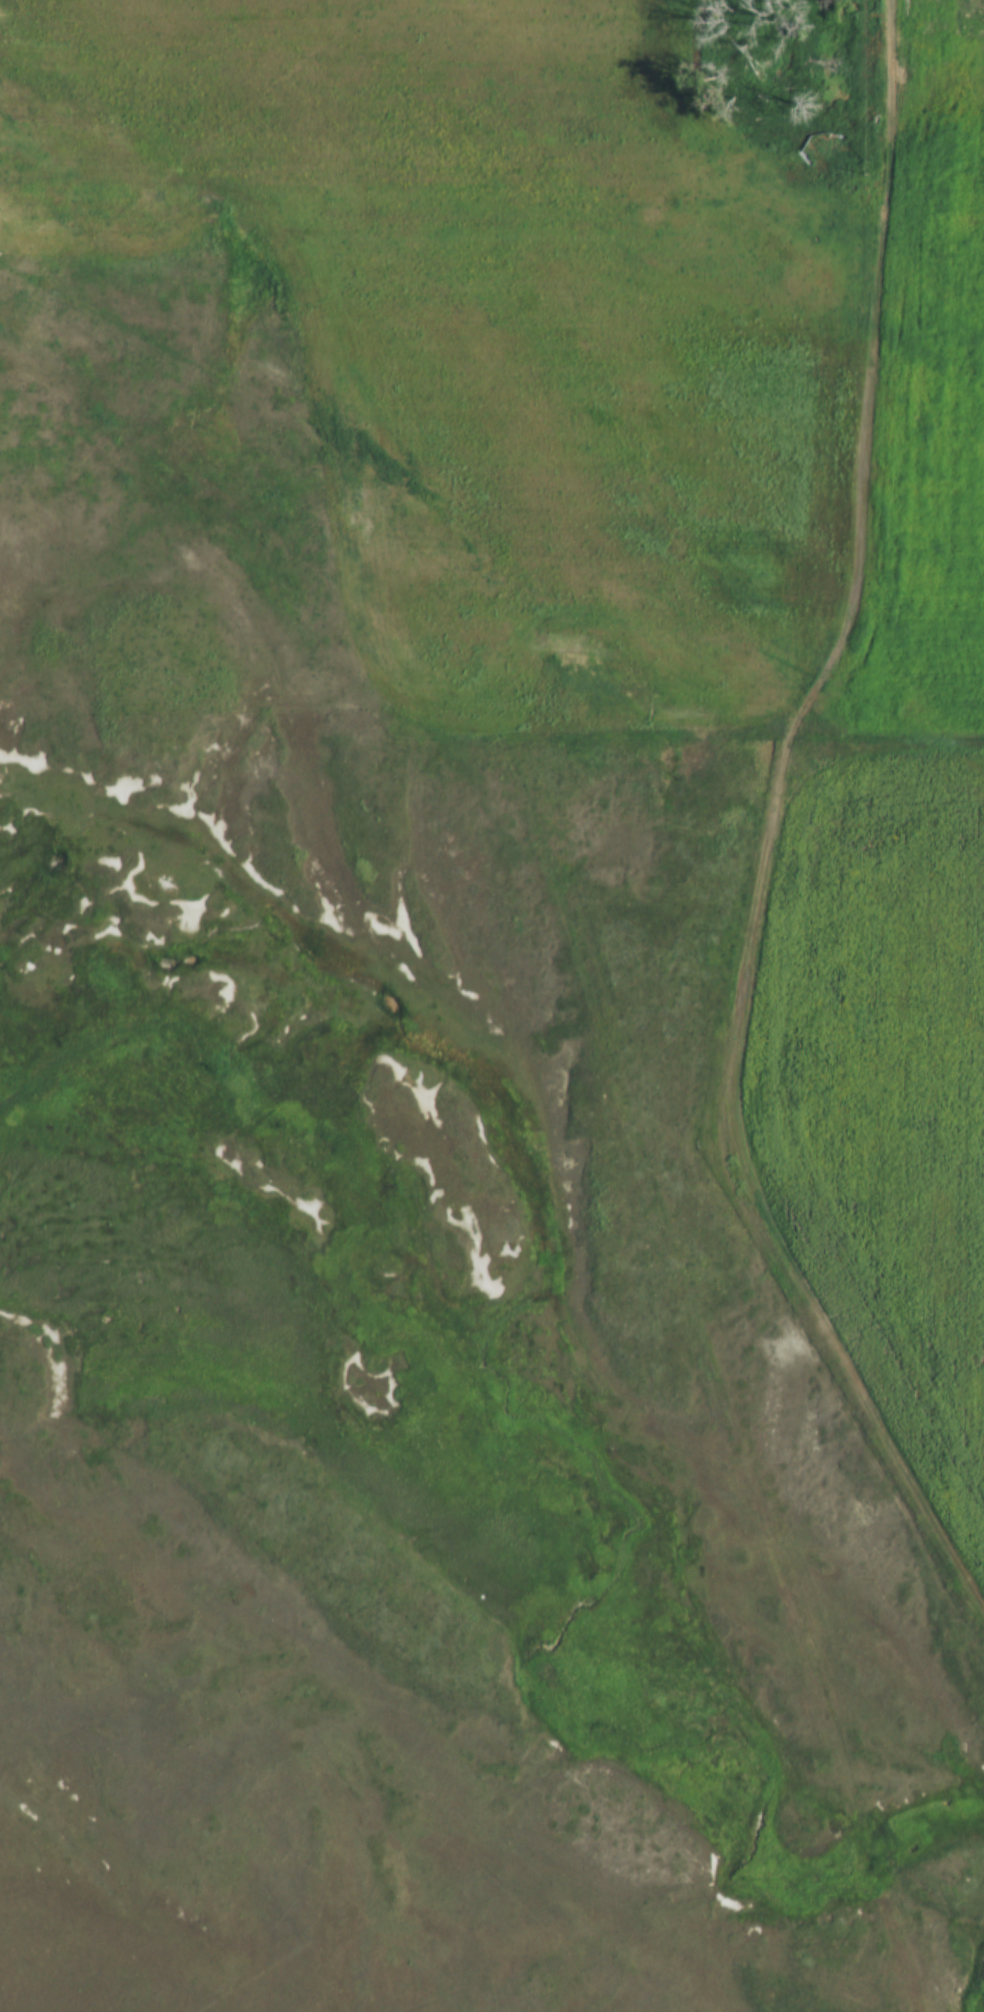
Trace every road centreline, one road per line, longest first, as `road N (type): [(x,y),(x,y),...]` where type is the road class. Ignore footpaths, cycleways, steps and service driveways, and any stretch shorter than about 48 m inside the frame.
road 1 (track): [(983,1612),(735,1190),(728,1165),(735,1025),(794,739),(857,661),(870,587),(890,0)]

